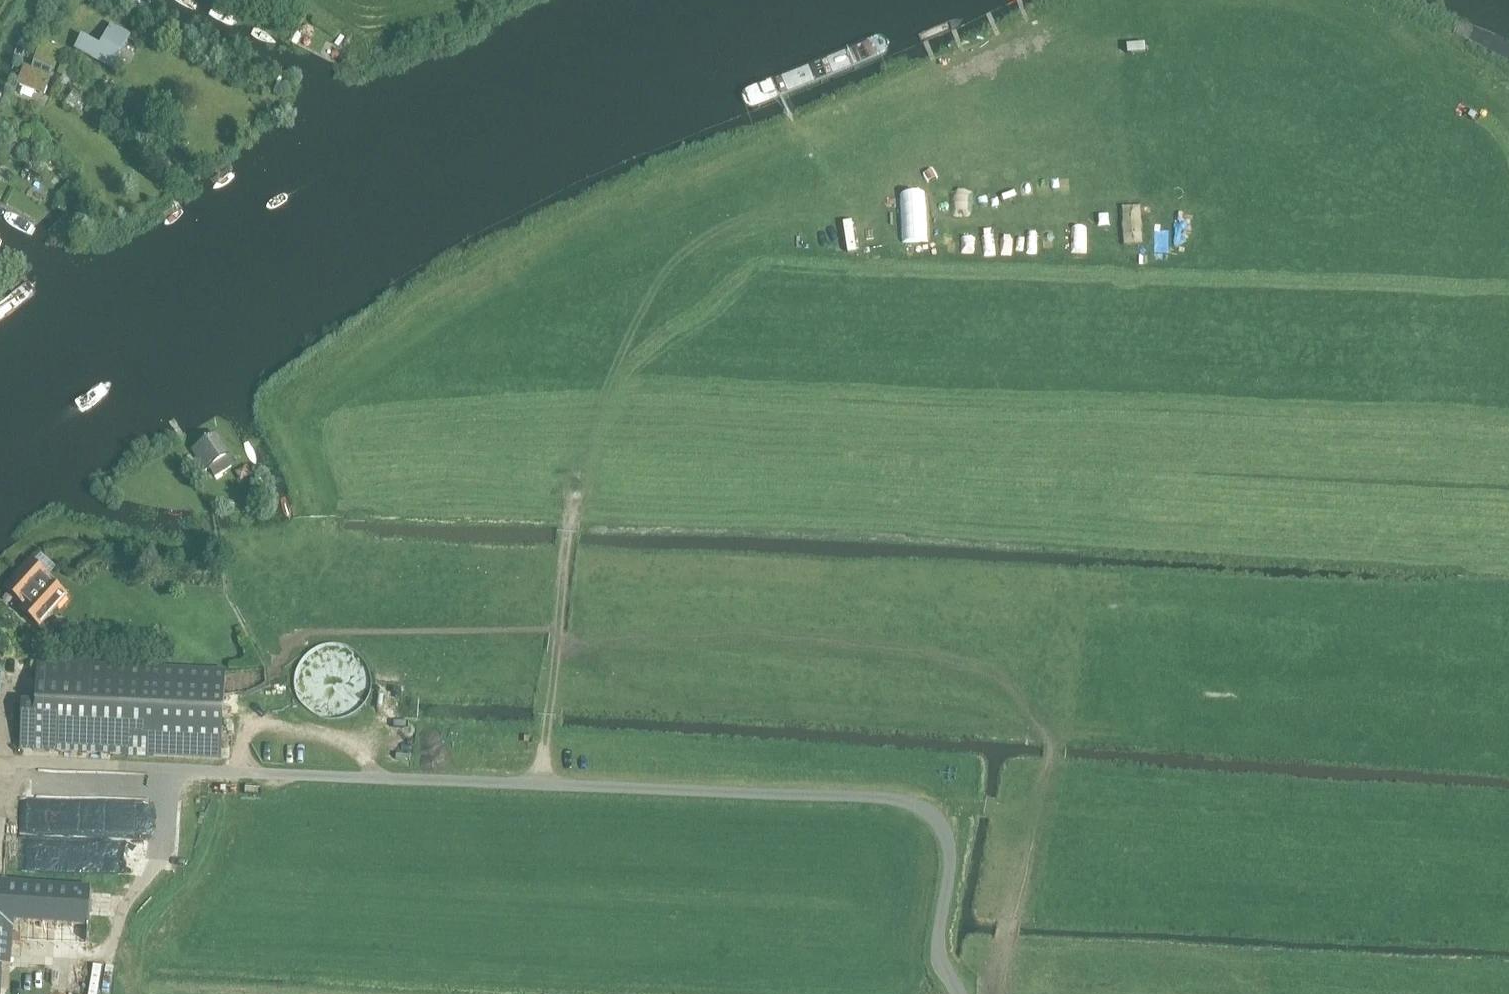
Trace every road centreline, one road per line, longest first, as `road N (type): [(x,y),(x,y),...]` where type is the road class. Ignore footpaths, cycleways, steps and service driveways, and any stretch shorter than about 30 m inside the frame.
road 1 (track): [(540,790),(573,494),(597,403),(636,309),(690,253),(758,218),(1356,129),(1389,116),(1458,33)]
road 2 (unclassified): [(964,993),(939,952),(954,856),(939,825),(906,802),(0,762)]

